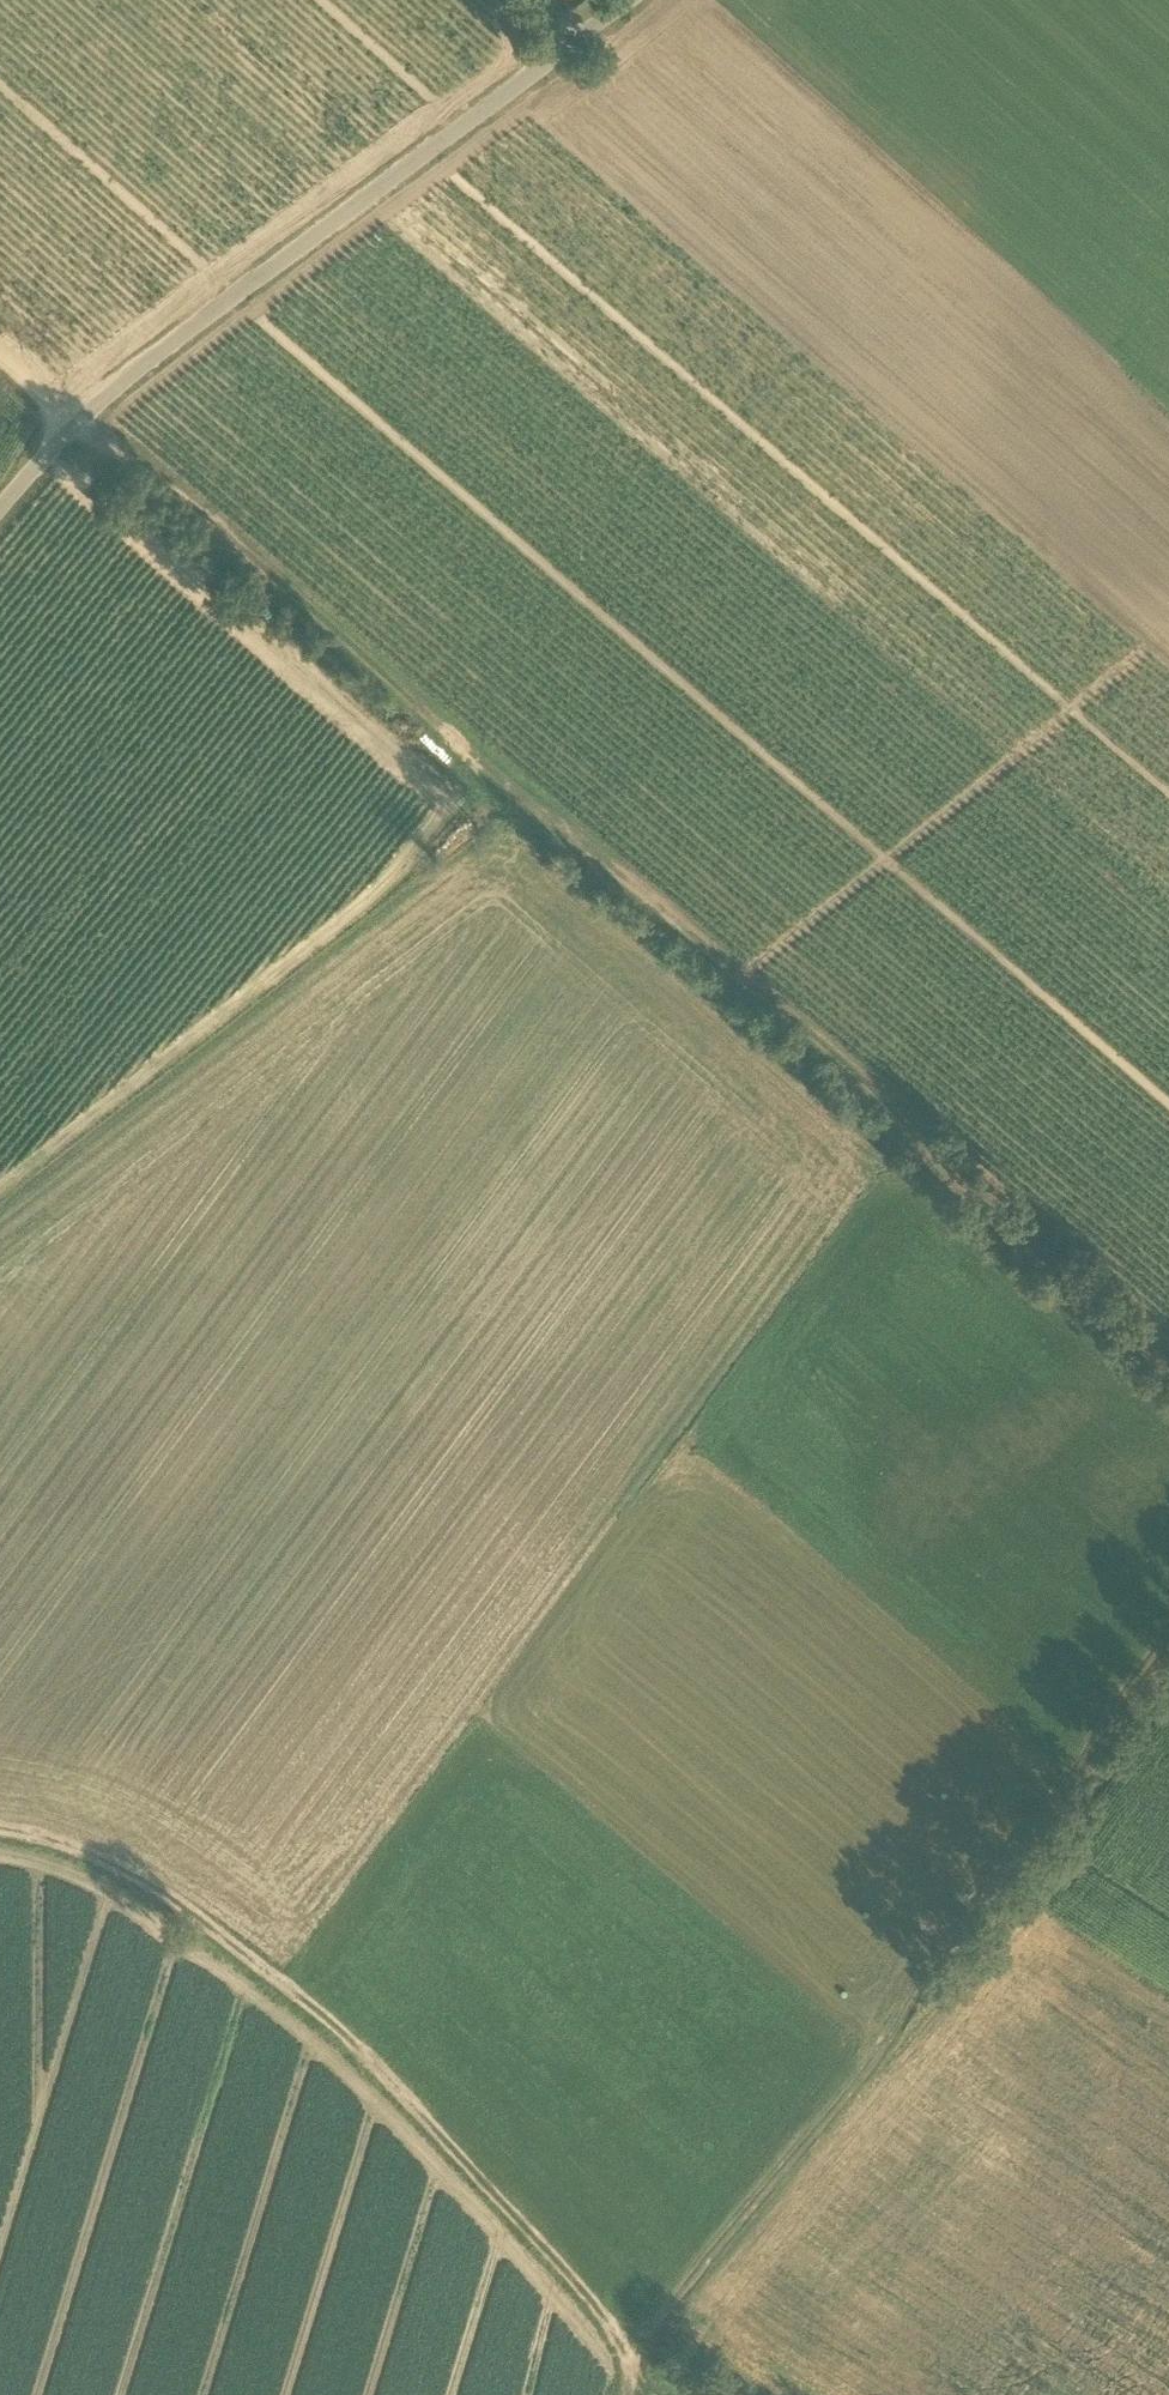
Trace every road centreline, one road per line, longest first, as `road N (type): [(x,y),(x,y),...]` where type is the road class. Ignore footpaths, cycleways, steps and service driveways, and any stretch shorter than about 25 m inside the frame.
road 1 (track): [(1168,1352),(864,1109),(0,367)]
road 2 (track): [(634,2394),(648,2339),(1086,1777),(1138,1731),(1168,1687)]
road 3 (track): [(648,2339),(352,2041),(258,1966),(77,1854),(0,1833)]
road 4 (unclassified): [(70,428),(631,0)]

